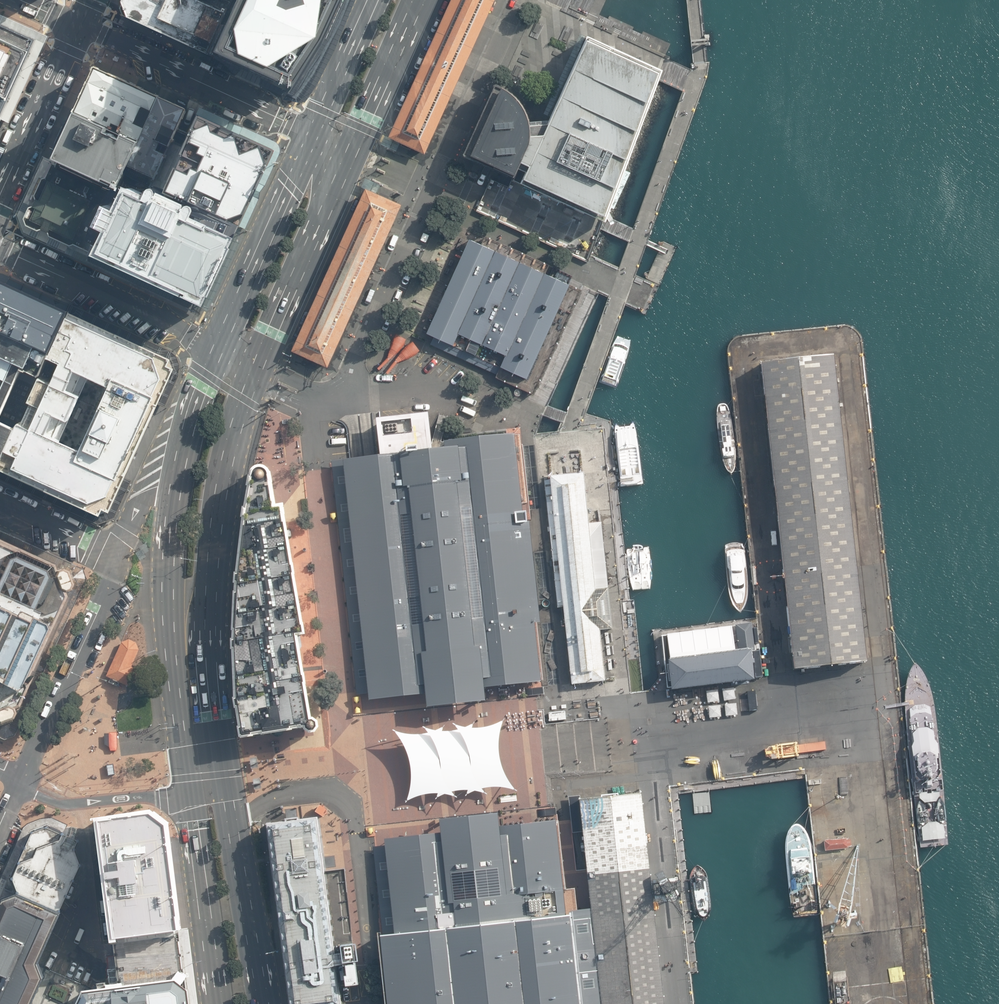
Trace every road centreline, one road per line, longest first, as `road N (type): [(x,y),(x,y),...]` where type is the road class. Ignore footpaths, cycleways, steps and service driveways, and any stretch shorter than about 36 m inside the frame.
road 1 (residential): [(518,0),(335,404)]
road 2 (primary): [(257,371),(231,453),(213,606),(215,710),(227,787)]
road 3 (primary): [(189,792),(170,615),(175,486)]
road 4 (unclassified): [(77,25),(313,134)]
road 5 (unclassified): [(216,351),(0,248)]
road 6 (secondary): [(22,781),(118,562)]
road 7 (primary): [(352,152),(257,371)]
road 8 (primary): [(216,351),(313,134)]
road 9 (primary): [(227,787),(265,1003)]
road 10 (primary): [(218,1003),(189,792)]
road 11 (secondary): [(77,25),(0,193)]
road 12 (unclassified): [(189,792),(80,802),(22,781)]
road 13 (primary): [(418,0),(352,152)]
road 14 (primary): [(313,134),(372,0)]
road 15 (primary): [(175,486),(189,416),(216,351)]
road 16 (unclassified): [(0,501),(118,562)]

